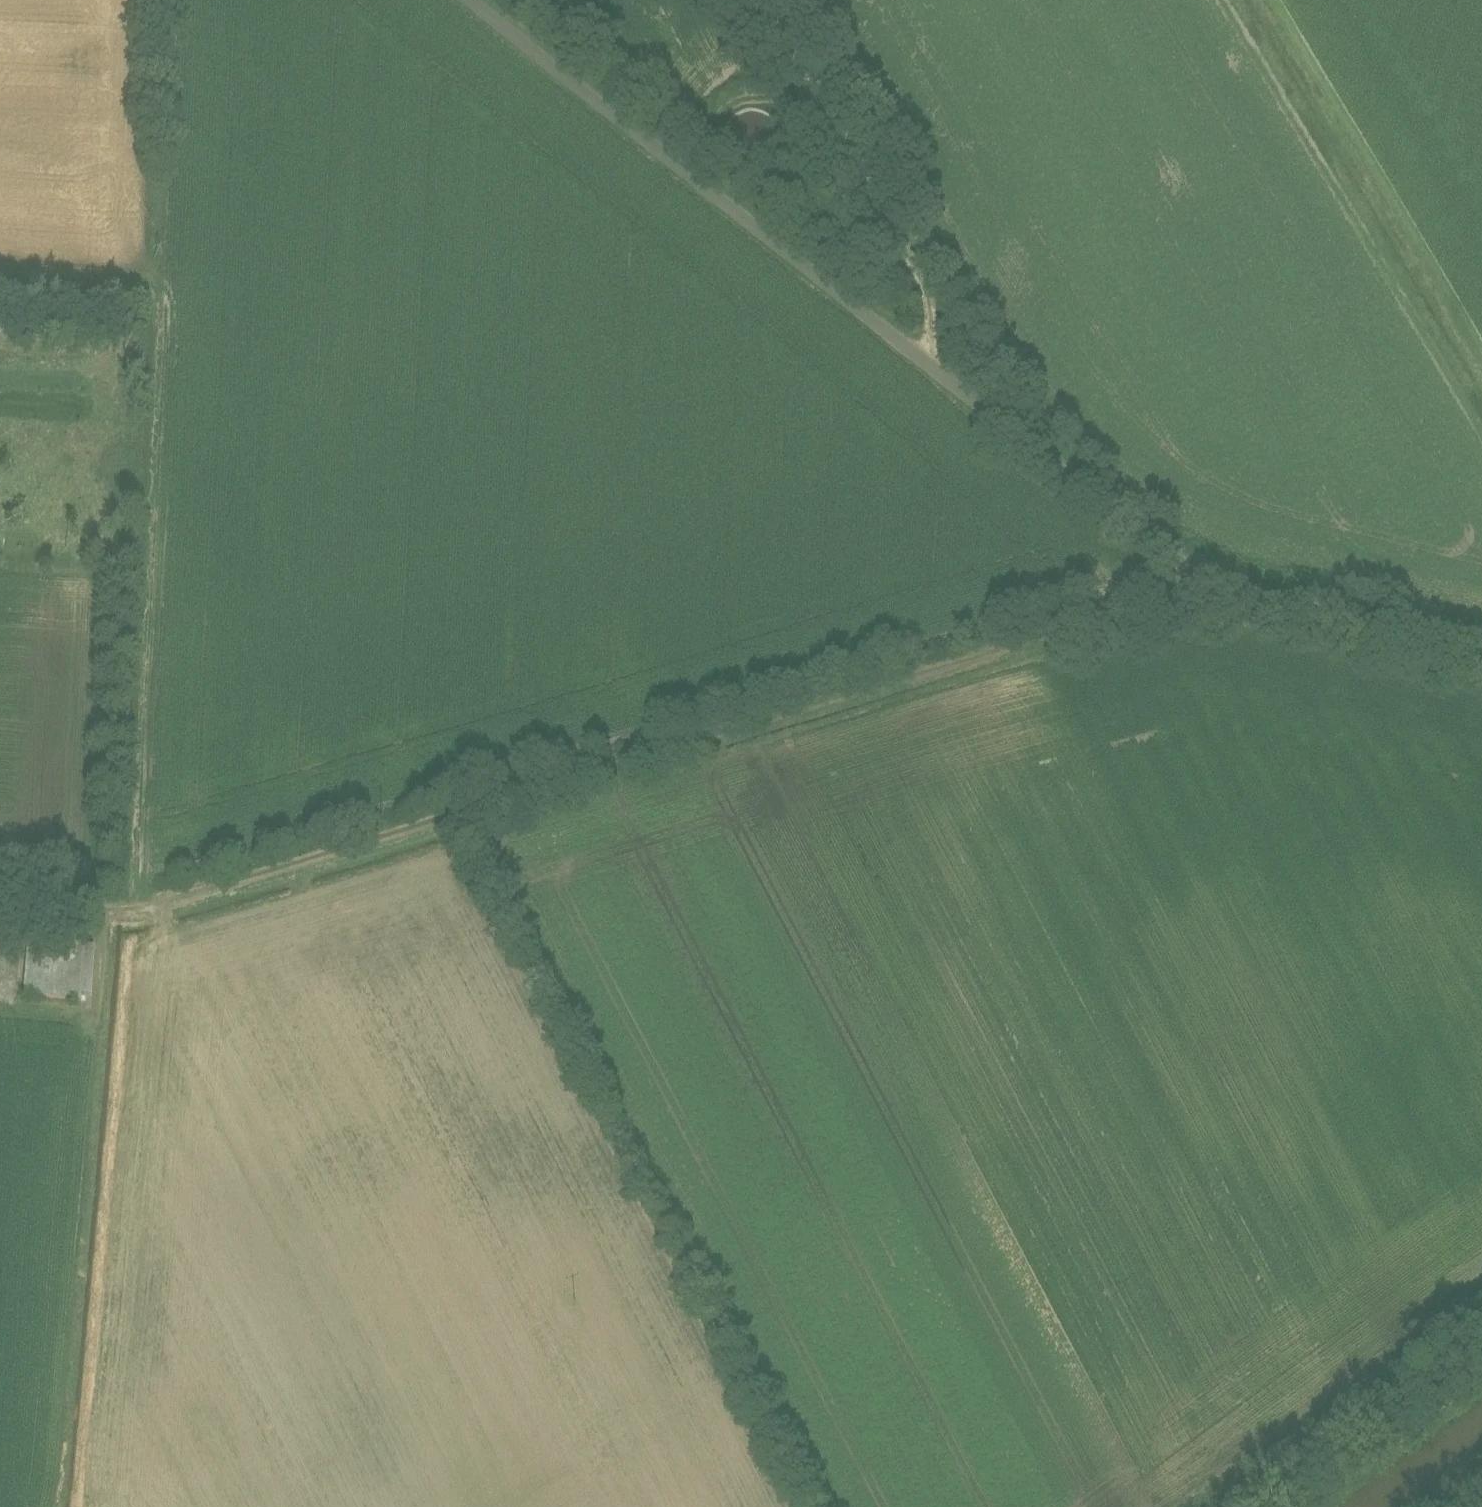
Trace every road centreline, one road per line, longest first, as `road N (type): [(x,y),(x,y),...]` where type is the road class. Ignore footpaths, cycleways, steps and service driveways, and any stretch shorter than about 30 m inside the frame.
road 1 (residential): [(469,0),(1193,567),(1377,630),(1481,654)]

